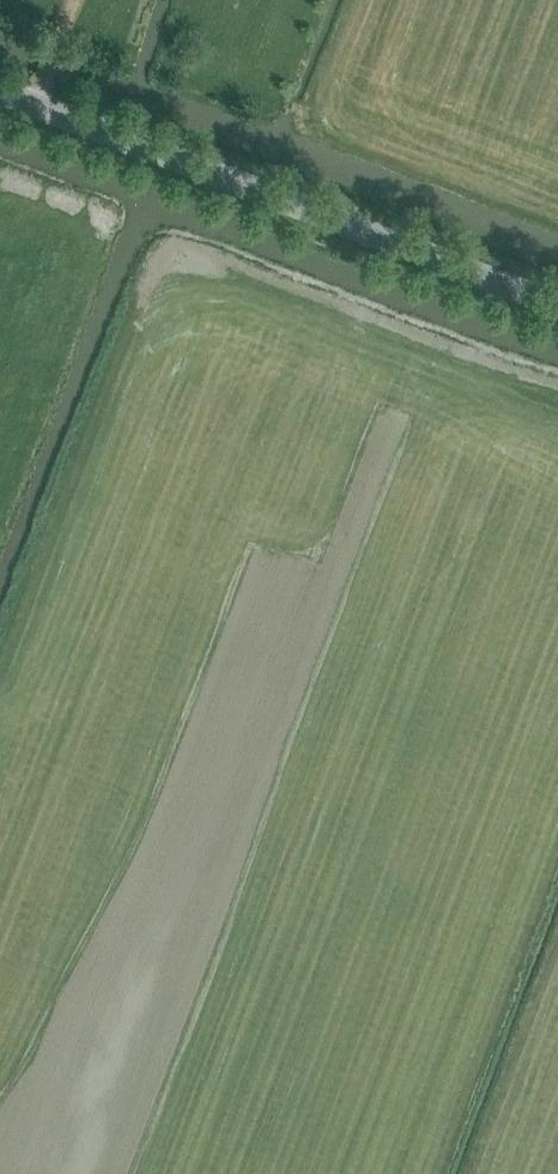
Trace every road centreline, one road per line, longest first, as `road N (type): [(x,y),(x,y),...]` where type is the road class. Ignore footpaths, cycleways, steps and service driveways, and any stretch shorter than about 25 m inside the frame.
road 1 (unclassified): [(557,304),(0,91)]

